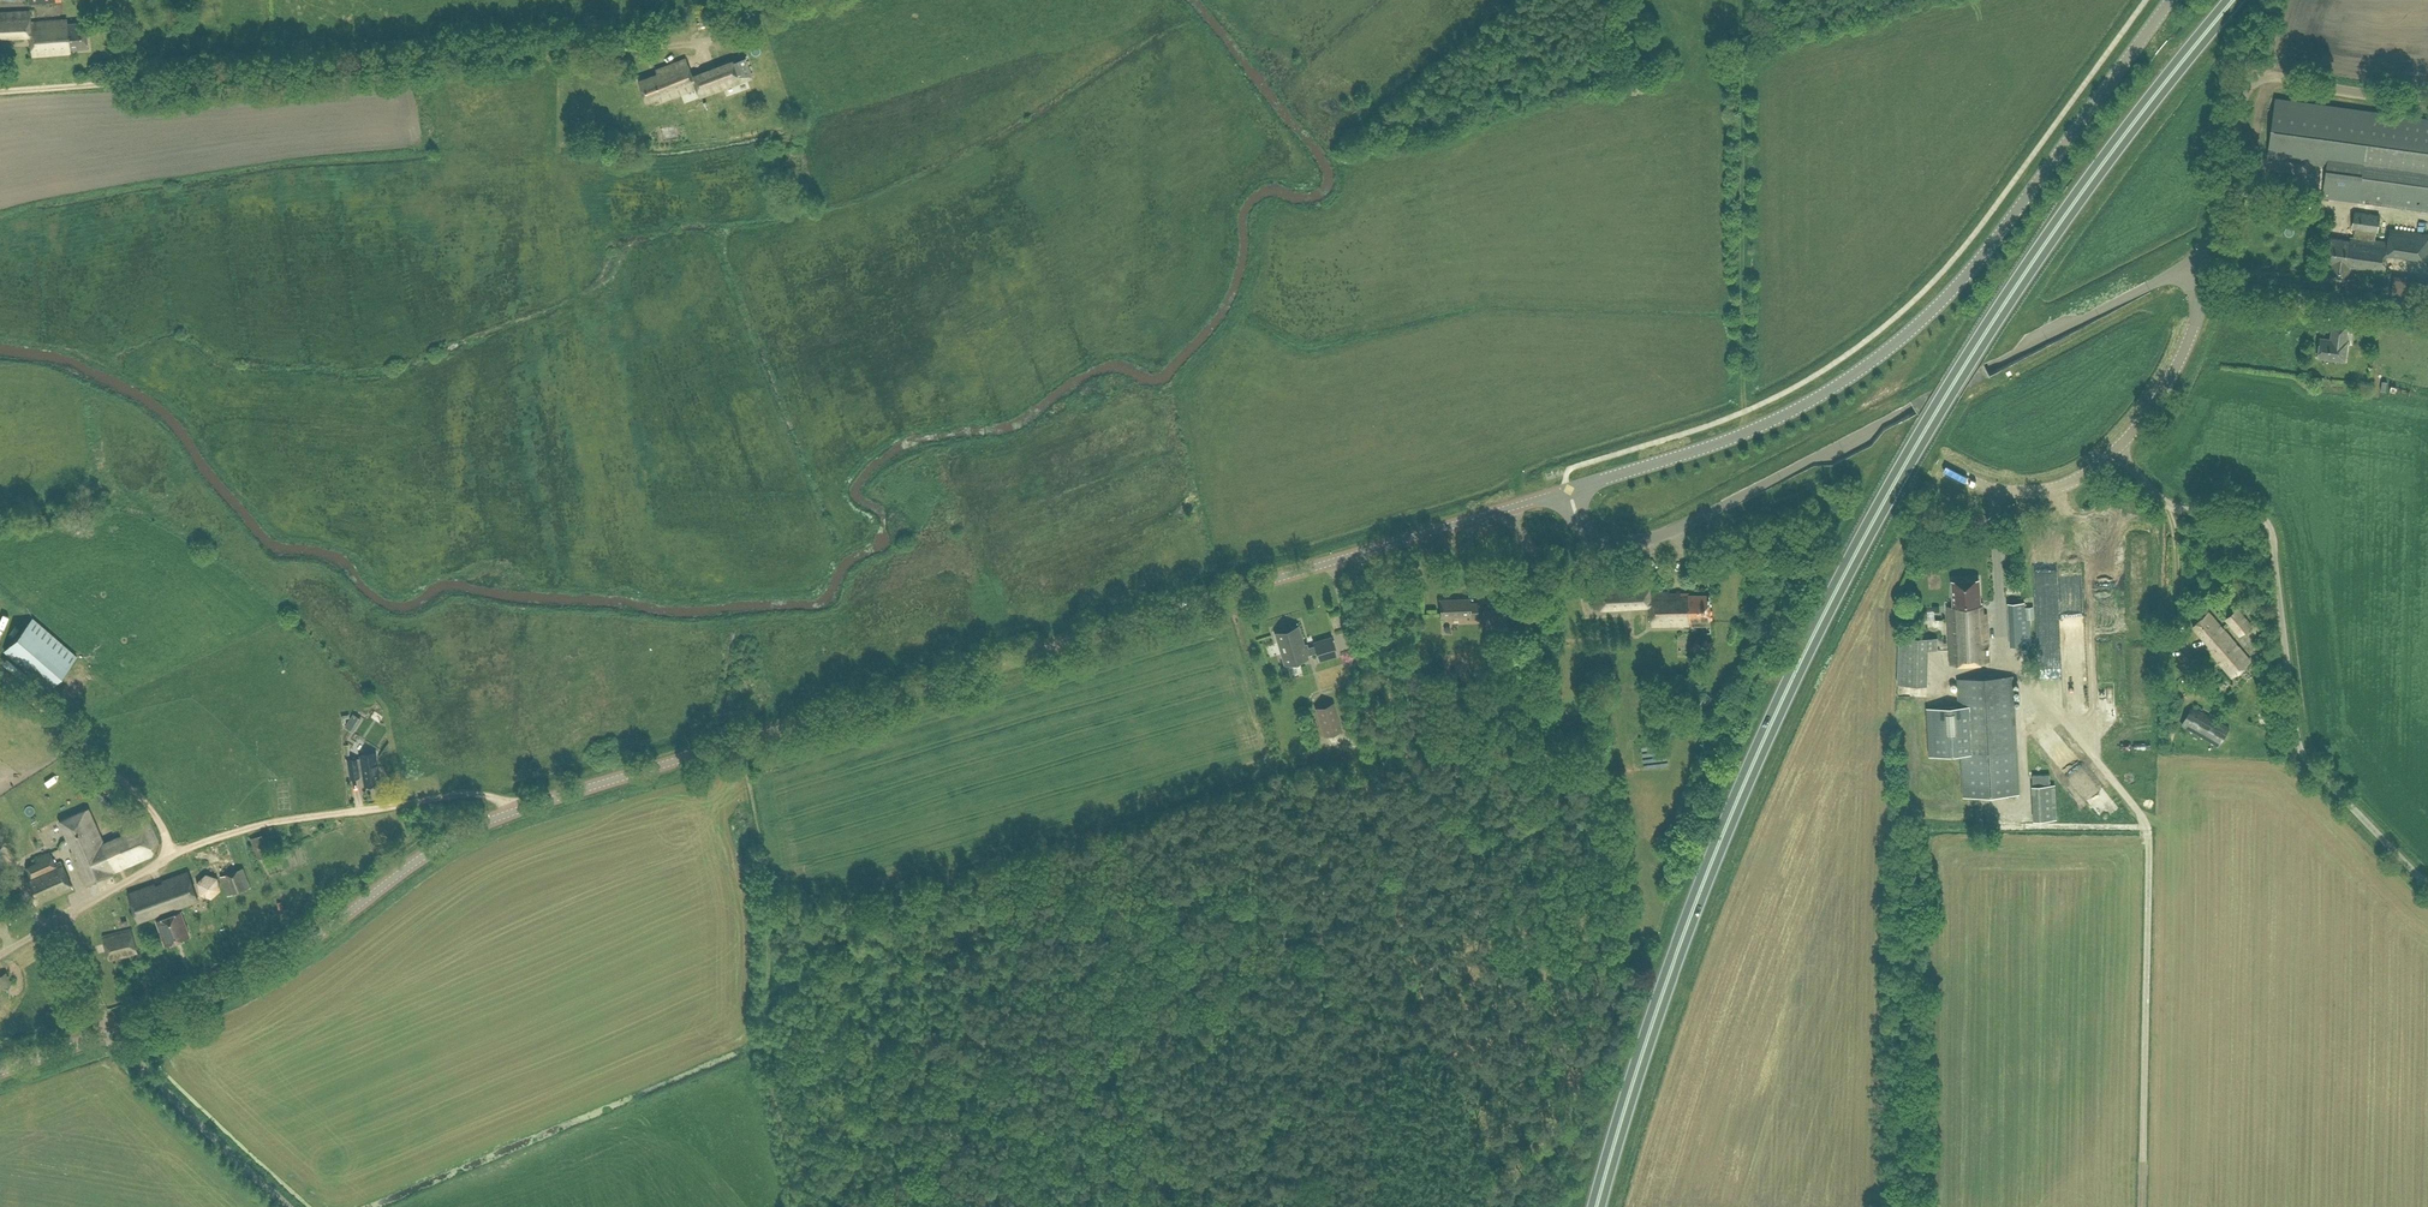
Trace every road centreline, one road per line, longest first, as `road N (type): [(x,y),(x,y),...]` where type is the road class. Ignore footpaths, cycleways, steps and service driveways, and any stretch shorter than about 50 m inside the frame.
road 1 (tertiary): [(110,1034),(260,969),(485,822),(1568,489)]
road 2 (trunk): [(1597,1206),(1701,888),(1855,554),(2014,285),(2233,0)]
road 3 (tertiary): [(1568,489),(1746,432),(1876,358),(1986,252),(2170,0)]
road 4 (unclassified): [(1568,489),(1580,522),(1598,539),(1678,526),(2182,268)]
road 5 (track): [(0,92),(617,38)]
road 6 (track): [(1166,1189),(1260,1080),(1342,1039),(1415,966),(1487,1206)]
road 7 (track): [(1743,0),(1743,413)]
road 8 (track): [(2137,1206),(2145,827),(2127,801)]
road 9 (residential): [(2182,268),(2197,296),(2195,325),(2159,395),(2118,449),(2084,476),(2041,490),(1995,489),(1952,472)]
road 10 (track): [(173,854),(263,824),(442,798),(488,796),(519,810)]
road 11 (track): [(173,854),(140,796),(0,671)]
road 12 (unclassified): [(288,1206),(110,1034)]
road 13 (unclassified): [(2182,268),(2216,227),(2243,92),(2266,73)]
road 14 (unclassified): [(2427,96),(2369,94),(2266,73)]

